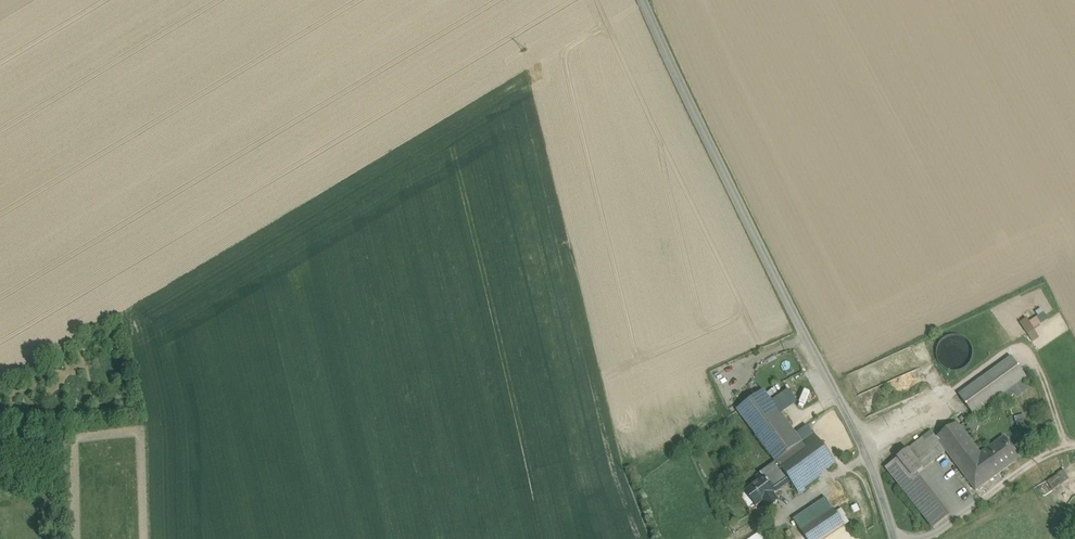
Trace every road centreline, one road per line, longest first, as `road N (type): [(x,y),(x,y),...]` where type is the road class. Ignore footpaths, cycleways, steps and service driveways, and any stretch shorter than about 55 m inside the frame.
road 1 (unclassified): [(890,538),(864,454),(637,0)]

